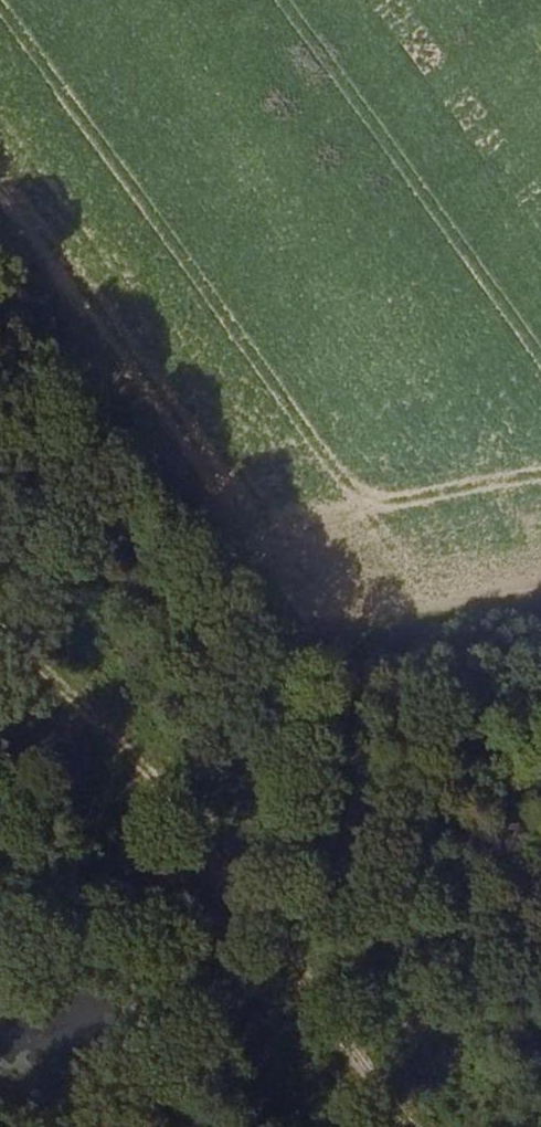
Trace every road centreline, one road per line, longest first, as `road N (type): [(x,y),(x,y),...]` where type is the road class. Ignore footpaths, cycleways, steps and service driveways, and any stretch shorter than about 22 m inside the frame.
road 1 (track): [(540,620),(436,641),(369,644),(274,597),(0,228)]

